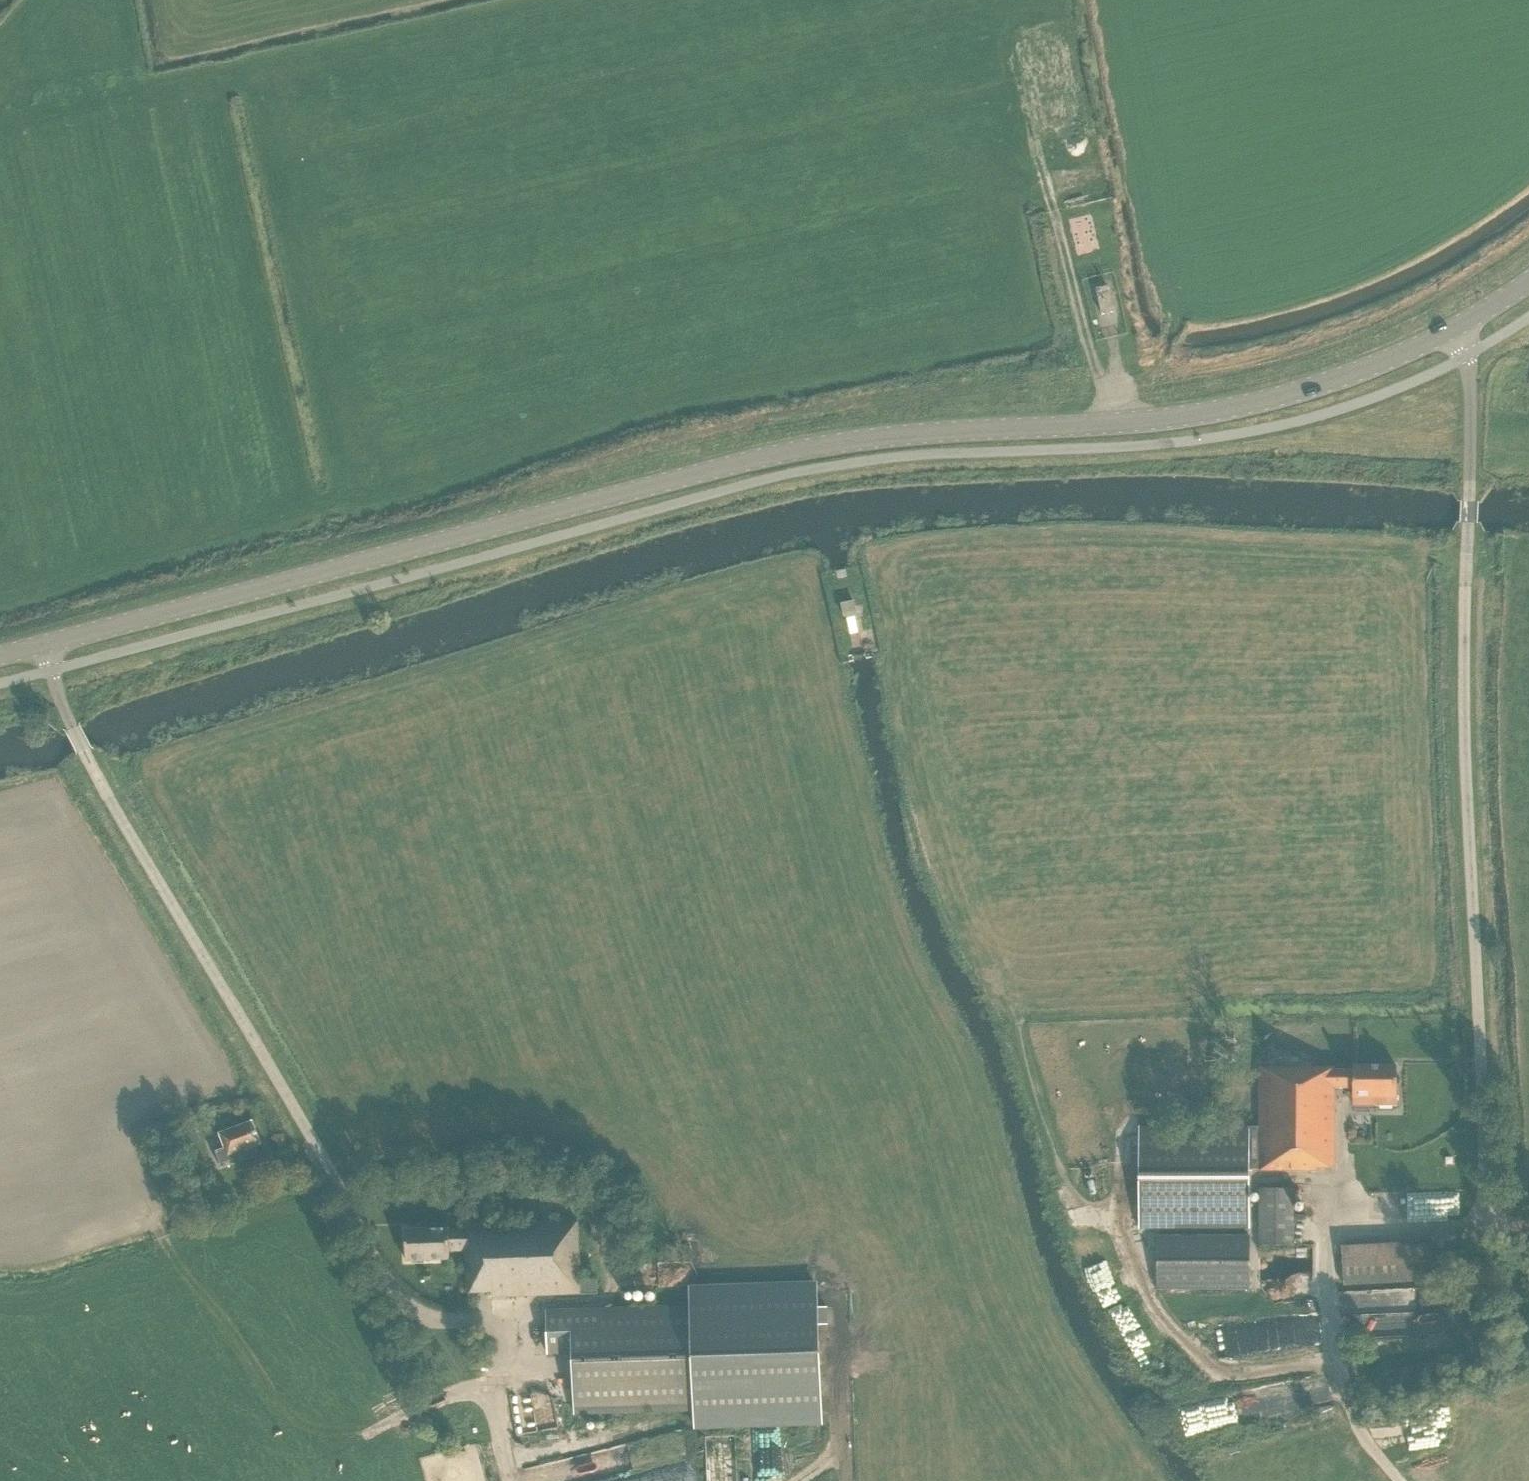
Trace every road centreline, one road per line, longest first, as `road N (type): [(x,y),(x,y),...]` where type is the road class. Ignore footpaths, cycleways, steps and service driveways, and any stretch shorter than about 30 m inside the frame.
road 1 (tertiary): [(0,655),(830,445),(1104,424),(1249,404),(1386,362),(1528,280)]
road 2 (track): [(1401,1480),(1354,1425),(1332,1350)]

